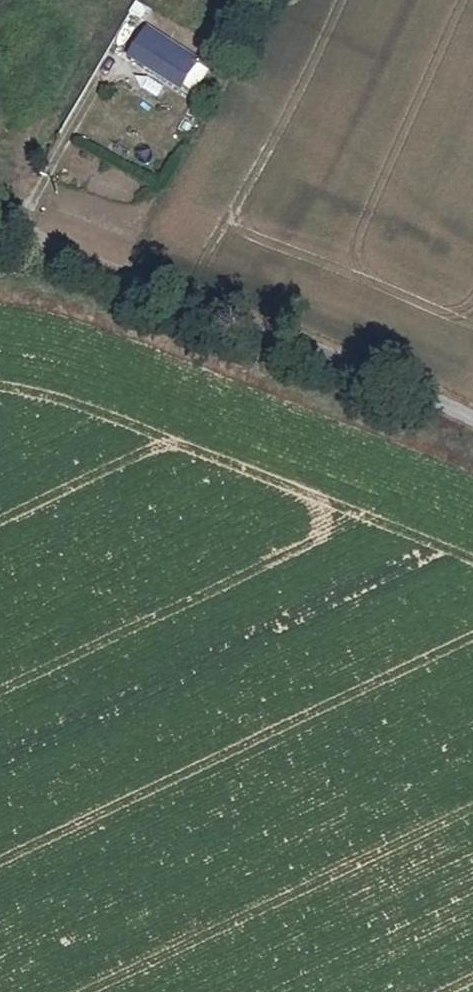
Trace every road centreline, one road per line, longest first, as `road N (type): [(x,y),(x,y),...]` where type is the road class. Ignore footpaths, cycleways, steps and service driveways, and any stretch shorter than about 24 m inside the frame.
road 1 (unclassified): [(472,419),(0,229)]

